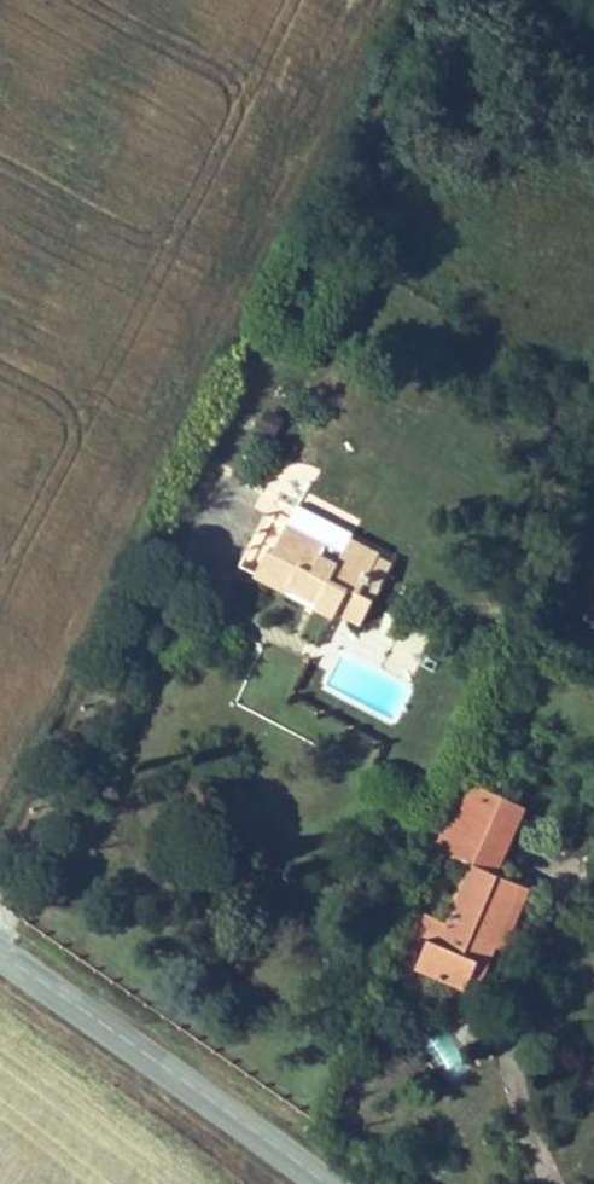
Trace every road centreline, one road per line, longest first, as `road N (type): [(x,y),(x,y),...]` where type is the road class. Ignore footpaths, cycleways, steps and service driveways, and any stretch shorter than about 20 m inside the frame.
road 1 (tertiary): [(0,951),(325,1183)]

